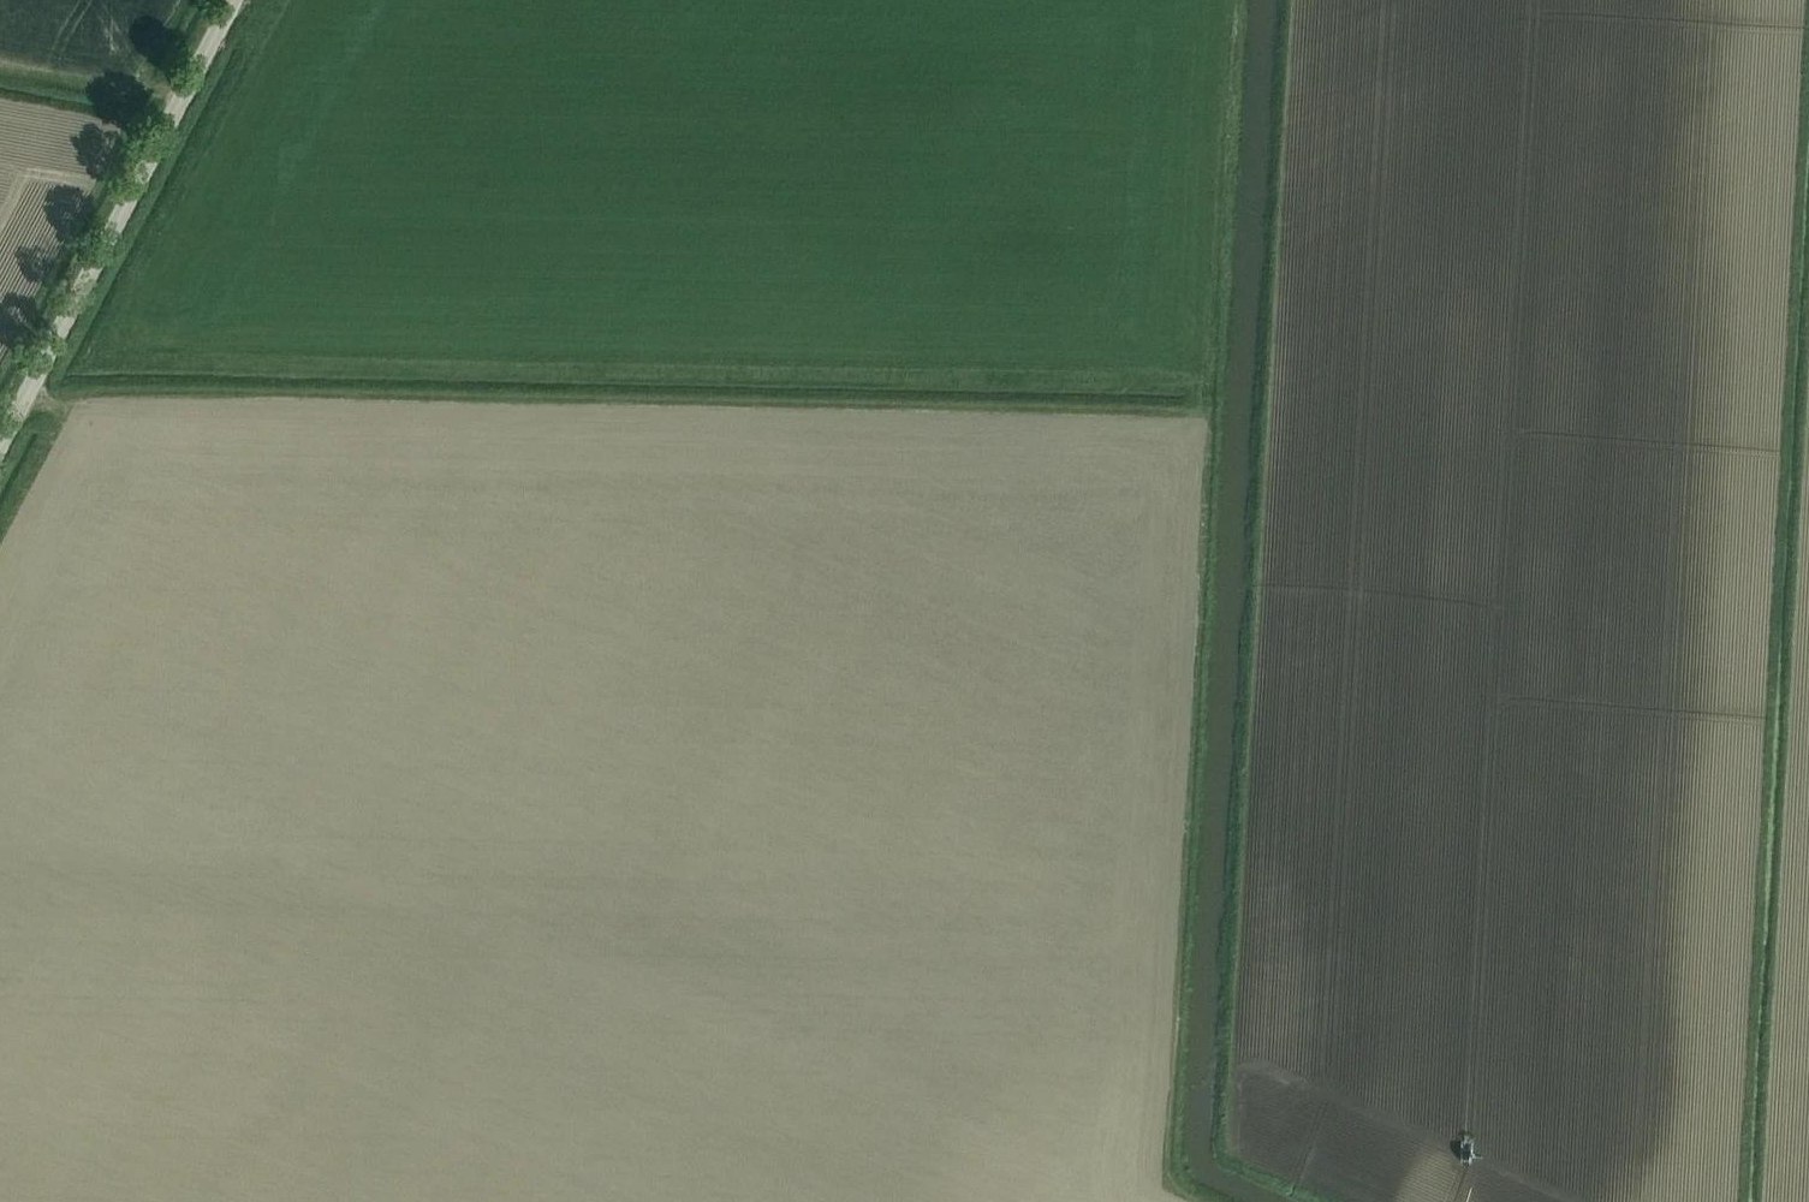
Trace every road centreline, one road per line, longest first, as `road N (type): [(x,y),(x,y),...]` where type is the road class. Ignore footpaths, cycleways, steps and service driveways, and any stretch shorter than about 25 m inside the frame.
road 1 (tertiary): [(0,445),(233,0)]

